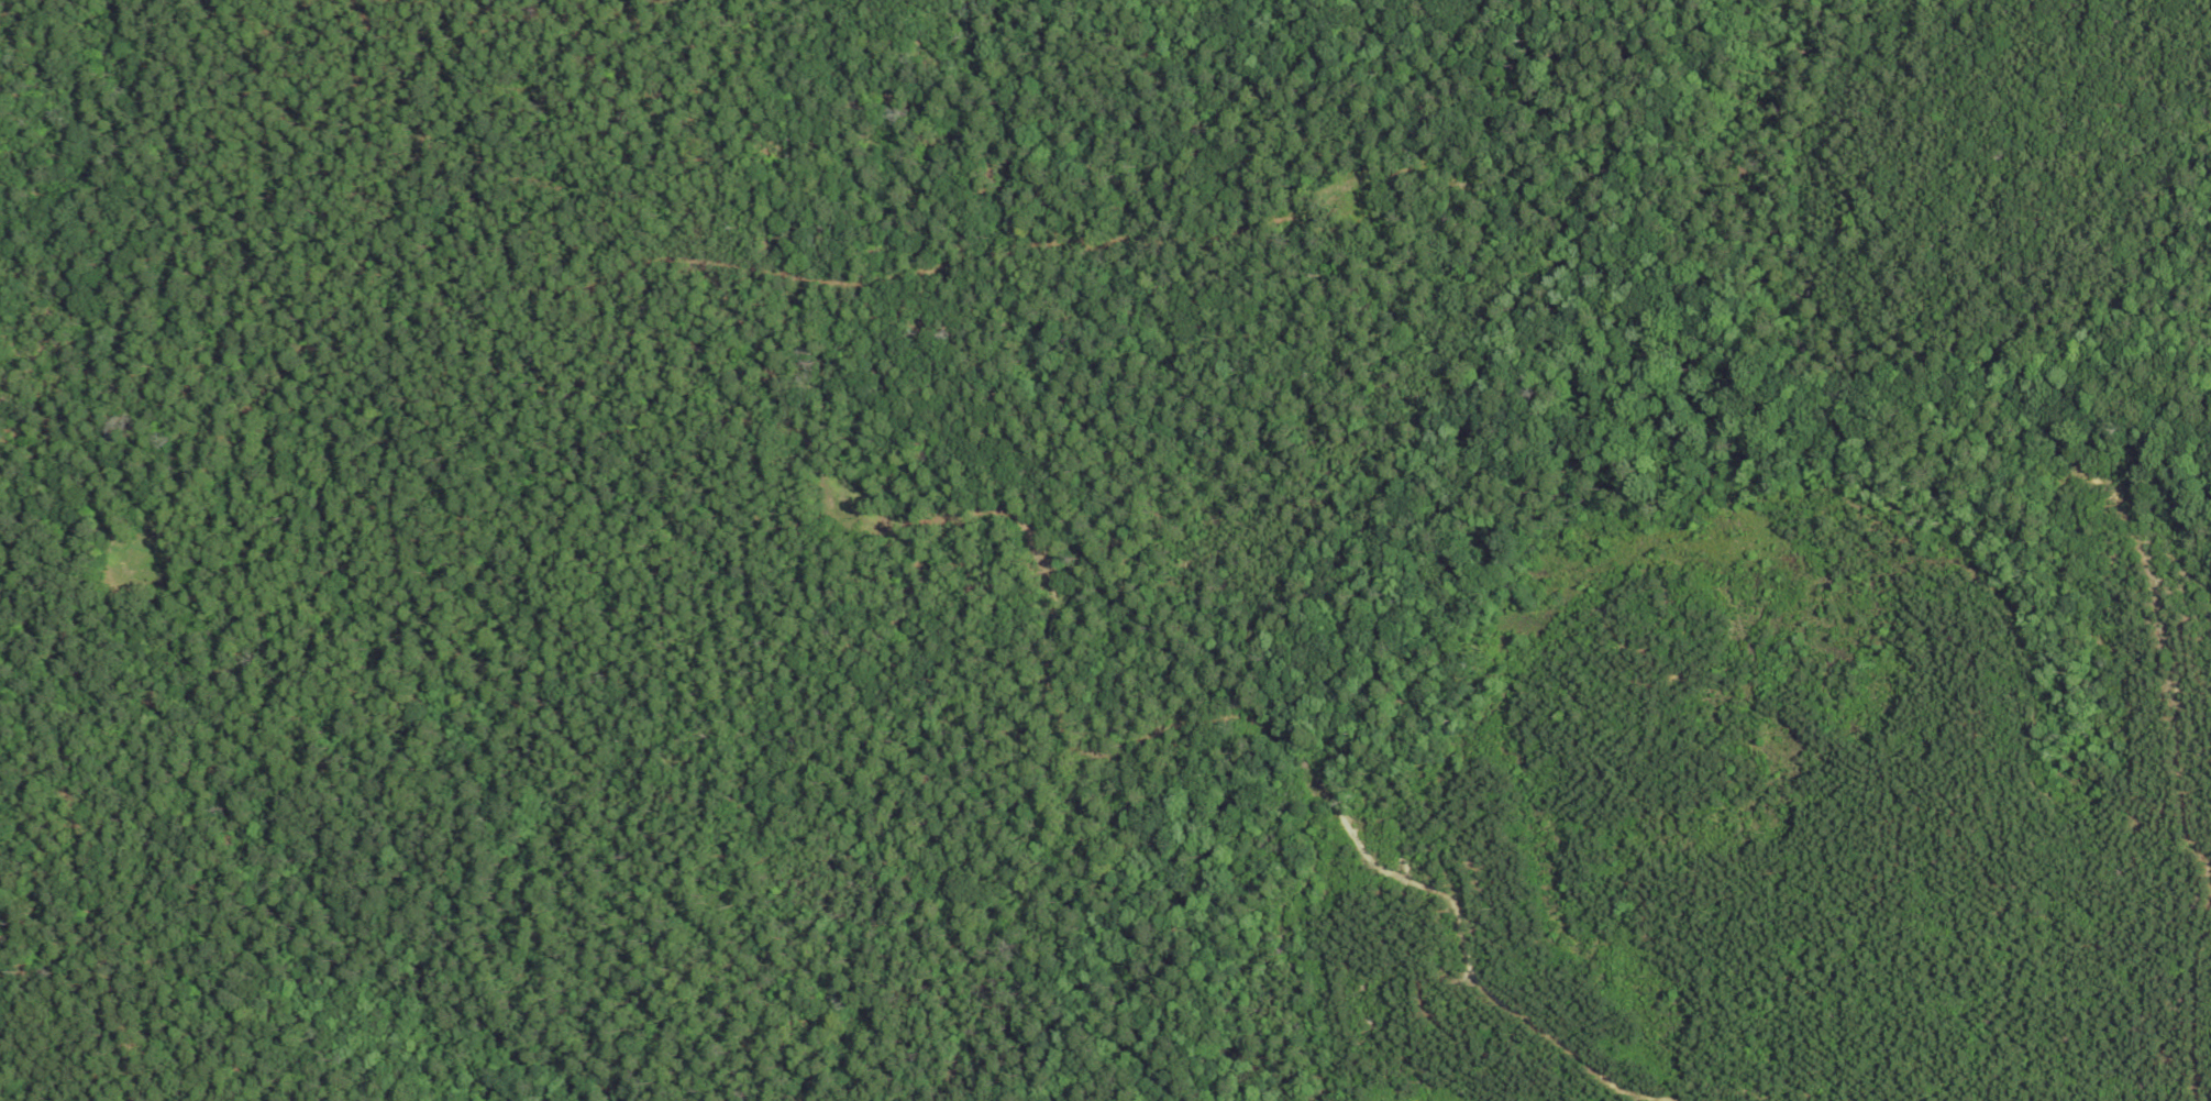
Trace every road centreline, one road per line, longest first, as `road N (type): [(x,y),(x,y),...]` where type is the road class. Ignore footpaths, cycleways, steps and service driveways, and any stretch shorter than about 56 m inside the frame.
road 1 (residential): [(0,812),(661,812)]

